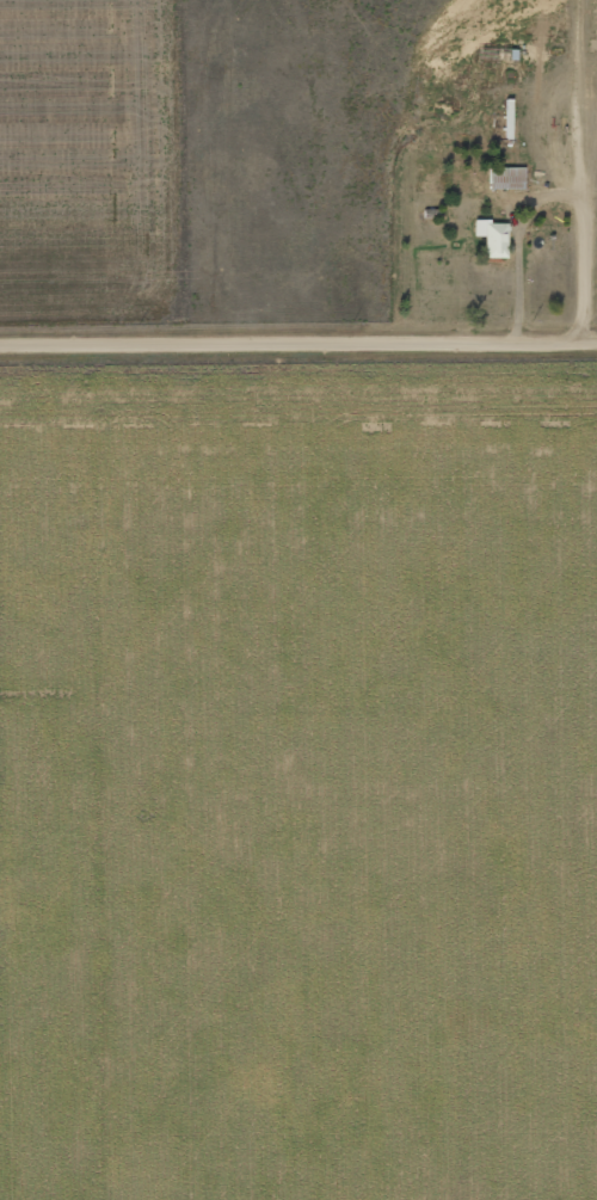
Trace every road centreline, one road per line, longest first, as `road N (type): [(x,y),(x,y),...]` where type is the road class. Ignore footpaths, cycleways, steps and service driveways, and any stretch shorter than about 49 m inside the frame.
road 1 (residential): [(0,344),(596,339)]

